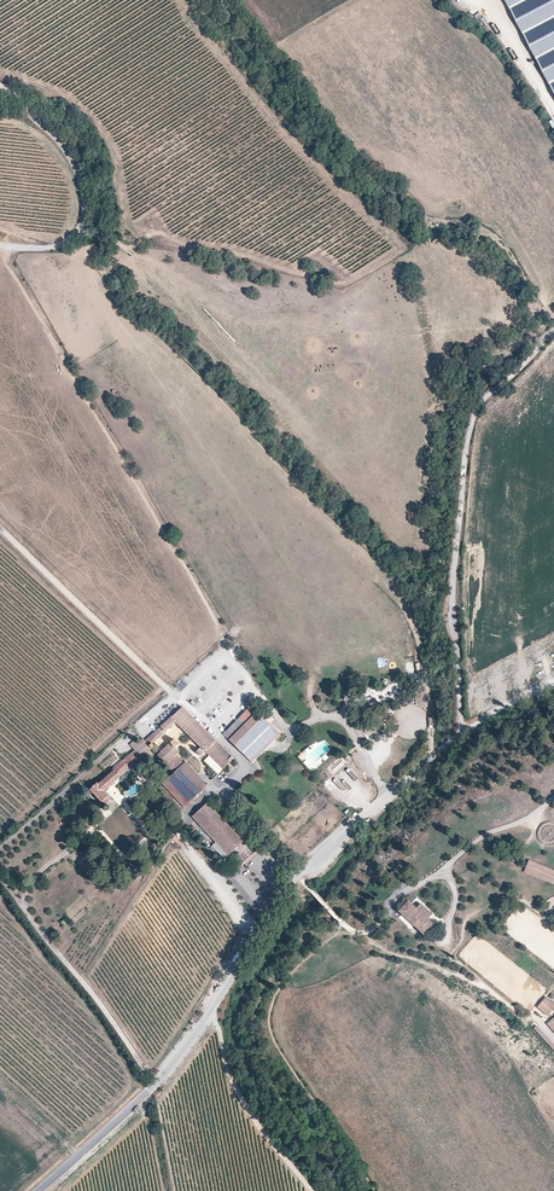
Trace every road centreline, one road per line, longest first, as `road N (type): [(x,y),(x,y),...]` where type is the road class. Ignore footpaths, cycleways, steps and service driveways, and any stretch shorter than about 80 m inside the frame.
road 1 (unclassified): [(36,1190),(155,1086),(297,877),(461,731),(451,609),(465,450),(487,397),(553,332)]
road 2 (track): [(84,230),(129,248),(160,233),(337,283),(398,250)]
road 3 (track): [(374,1190),(275,1045),(268,1021),(274,997),(345,927)]
road 4 (track): [(155,1086),(0,874)]
road 5 (track): [(0,531),(176,697)]
road 6 (track): [(22,98),(79,175),(84,230),(57,245),(0,247)]
road 7 (track): [(213,1011),(247,1110),(312,1190)]
road 8 (track): [(0,852),(132,731)]

